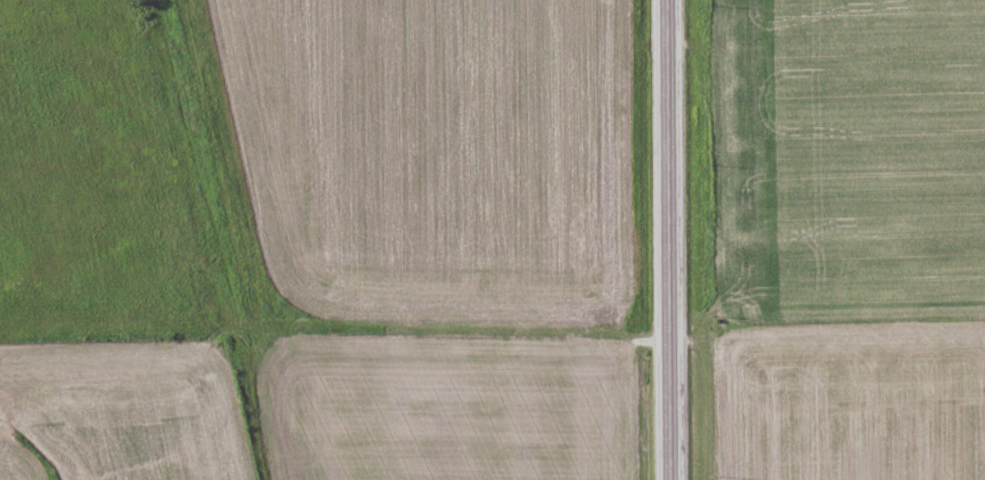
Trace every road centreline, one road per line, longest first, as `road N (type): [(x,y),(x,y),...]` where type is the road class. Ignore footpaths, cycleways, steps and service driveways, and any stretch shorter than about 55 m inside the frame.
road 1 (primary): [(673,479),(670,0)]

